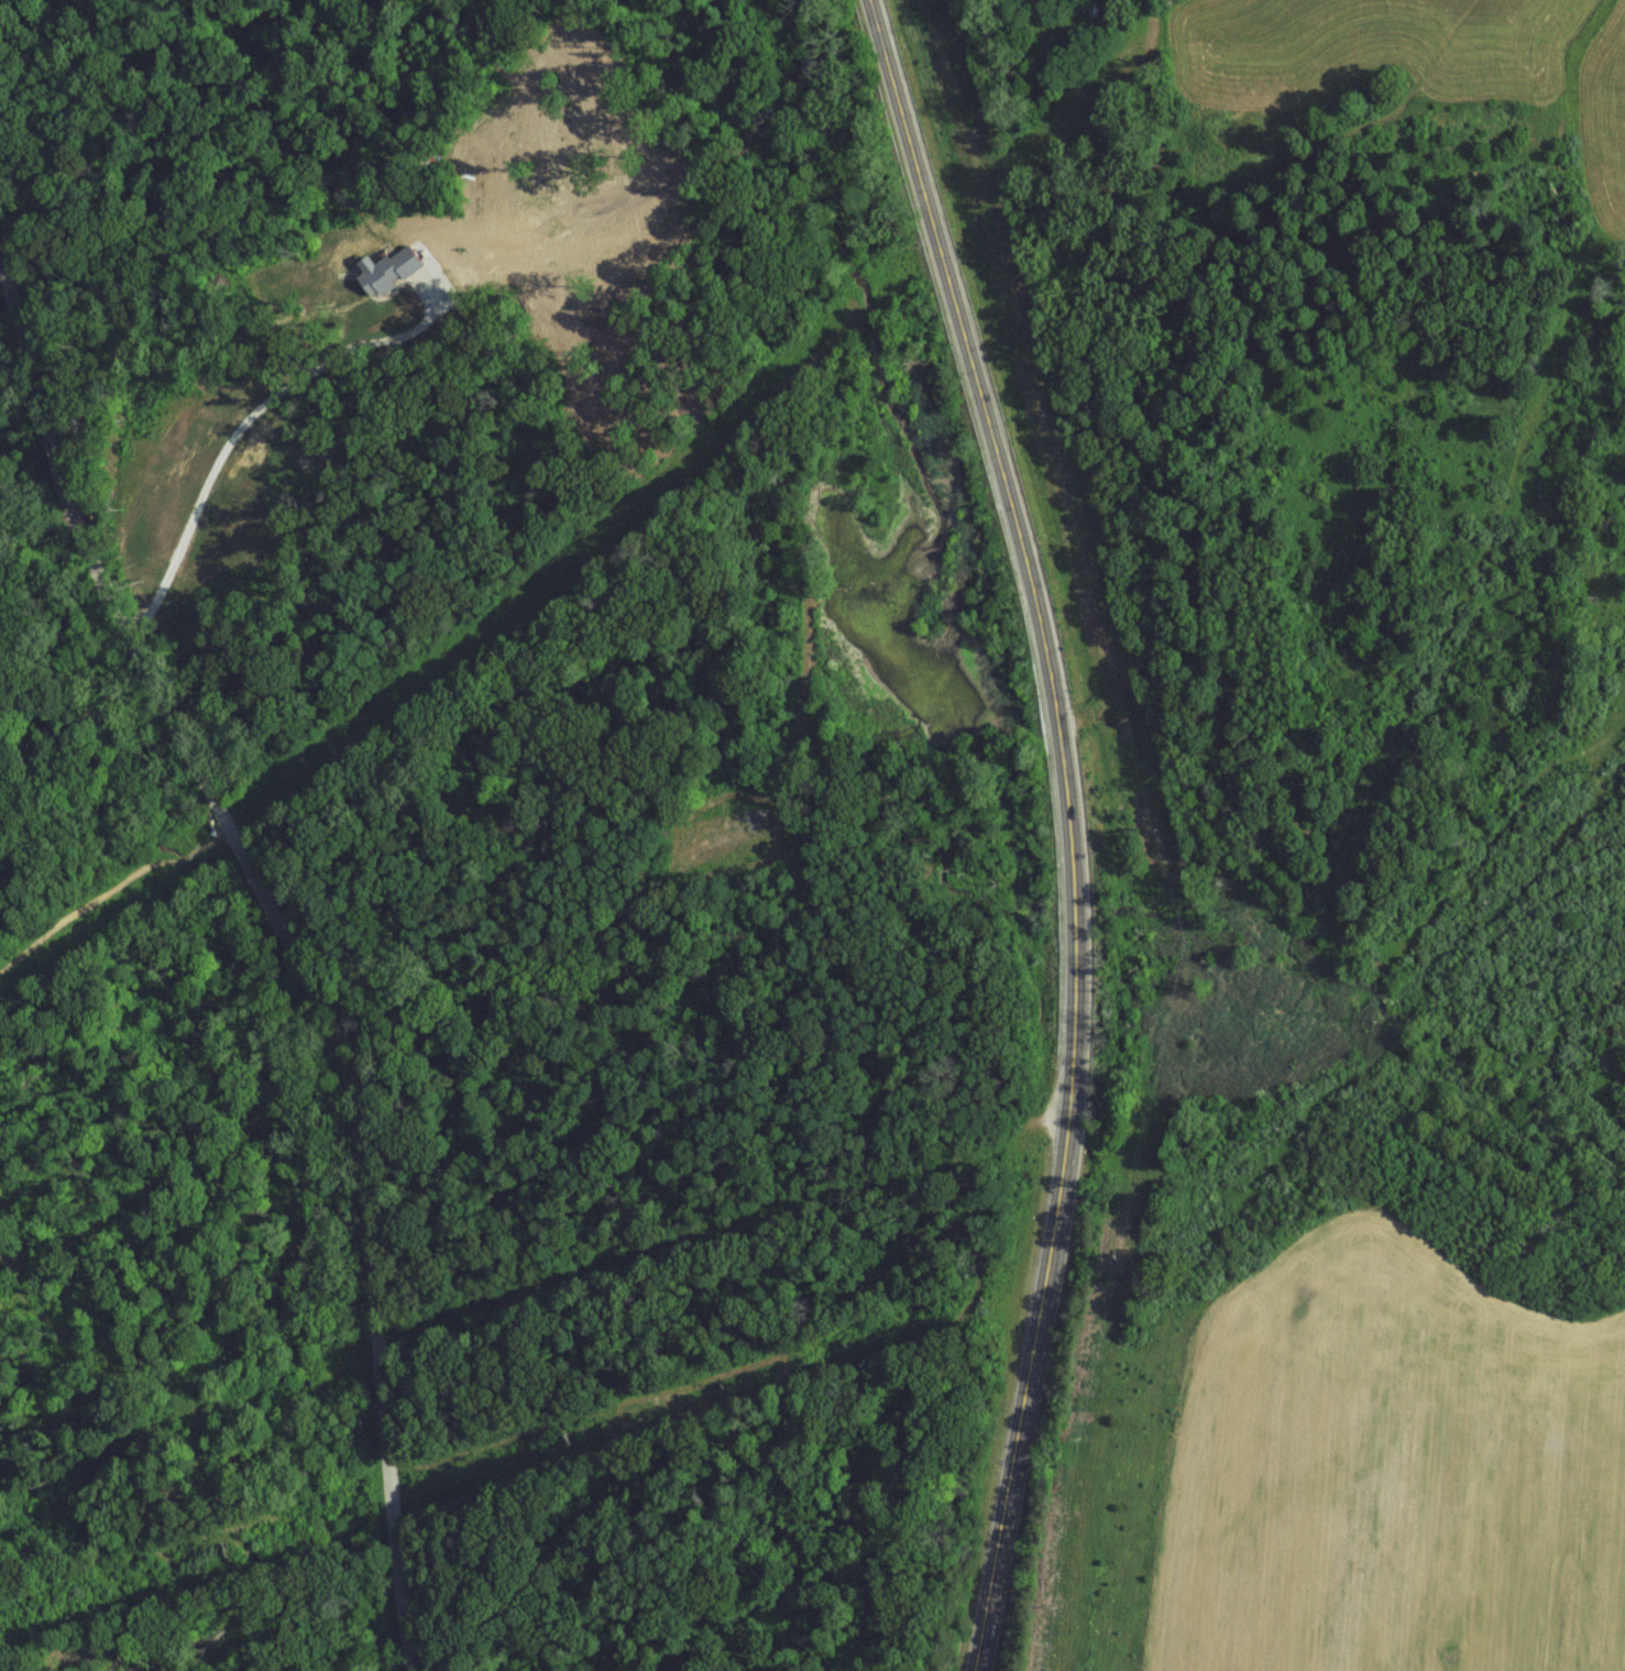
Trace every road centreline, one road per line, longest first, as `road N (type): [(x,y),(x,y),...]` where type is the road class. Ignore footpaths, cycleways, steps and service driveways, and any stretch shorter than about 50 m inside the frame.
road 1 (primary): [(872,0),(1006,446),(1079,811),(1076,1091),(979,1670)]
road 2 (residential): [(0,269),(69,498),(366,1103),(395,1267),(421,1670)]

